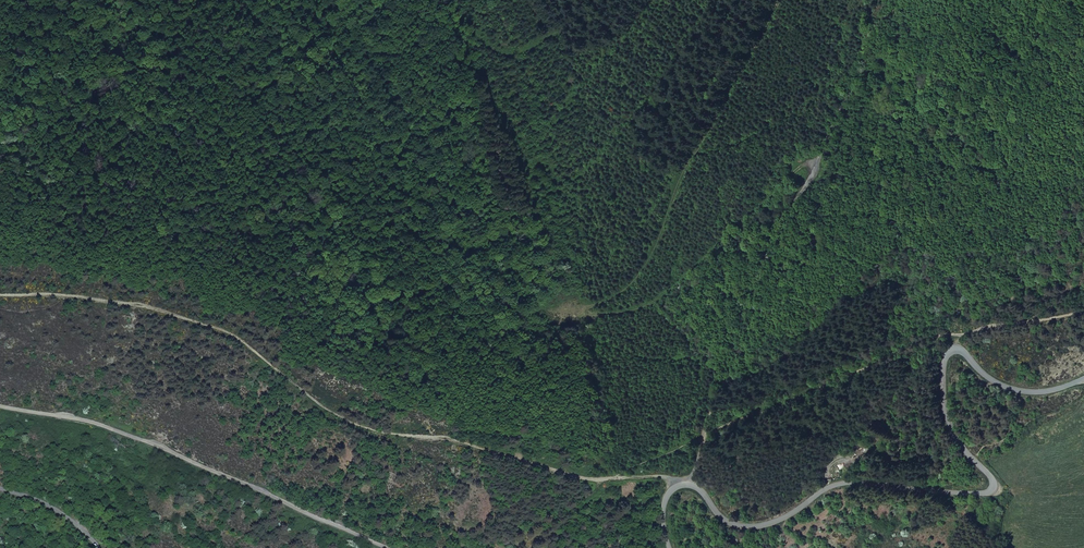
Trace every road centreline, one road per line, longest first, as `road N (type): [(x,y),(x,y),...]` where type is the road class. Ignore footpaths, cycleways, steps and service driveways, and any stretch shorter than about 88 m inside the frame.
road 1 (unclassified): [(669,547),(662,516),(677,486),(693,486),(726,523),(757,527),(841,483),(989,492),(991,477),(945,419),(943,362),(956,348),(992,381),(1018,390),(1083,378)]
road 2 (track): [(693,486),(771,240),(859,80),(871,0)]
road 3 (unclassified): [(0,406),(90,421),(156,445),(385,547)]
road 4 (track): [(600,479),(933,339),(952,350)]
road 5 (track): [(1083,308),(959,336),(956,348)]

